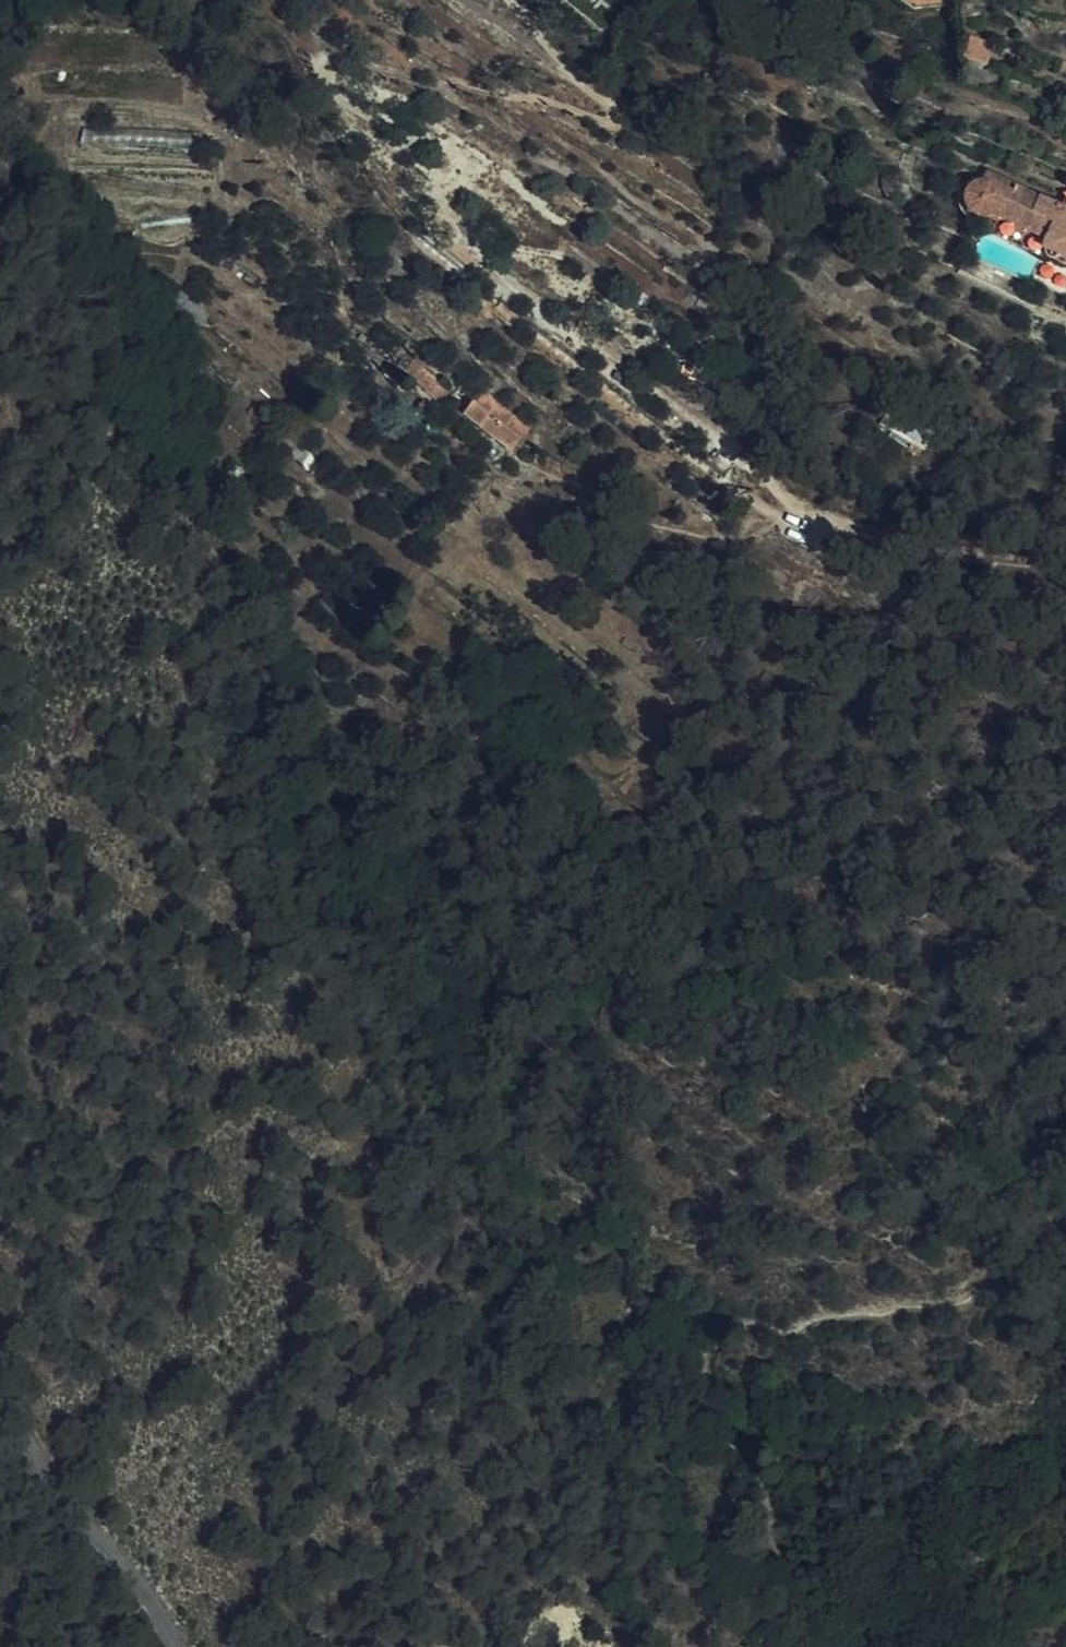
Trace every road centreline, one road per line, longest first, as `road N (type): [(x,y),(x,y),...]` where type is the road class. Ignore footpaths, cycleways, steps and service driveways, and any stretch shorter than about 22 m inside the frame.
road 1 (residential): [(0,1384),(73,1510),(131,1570),(178,1646)]

